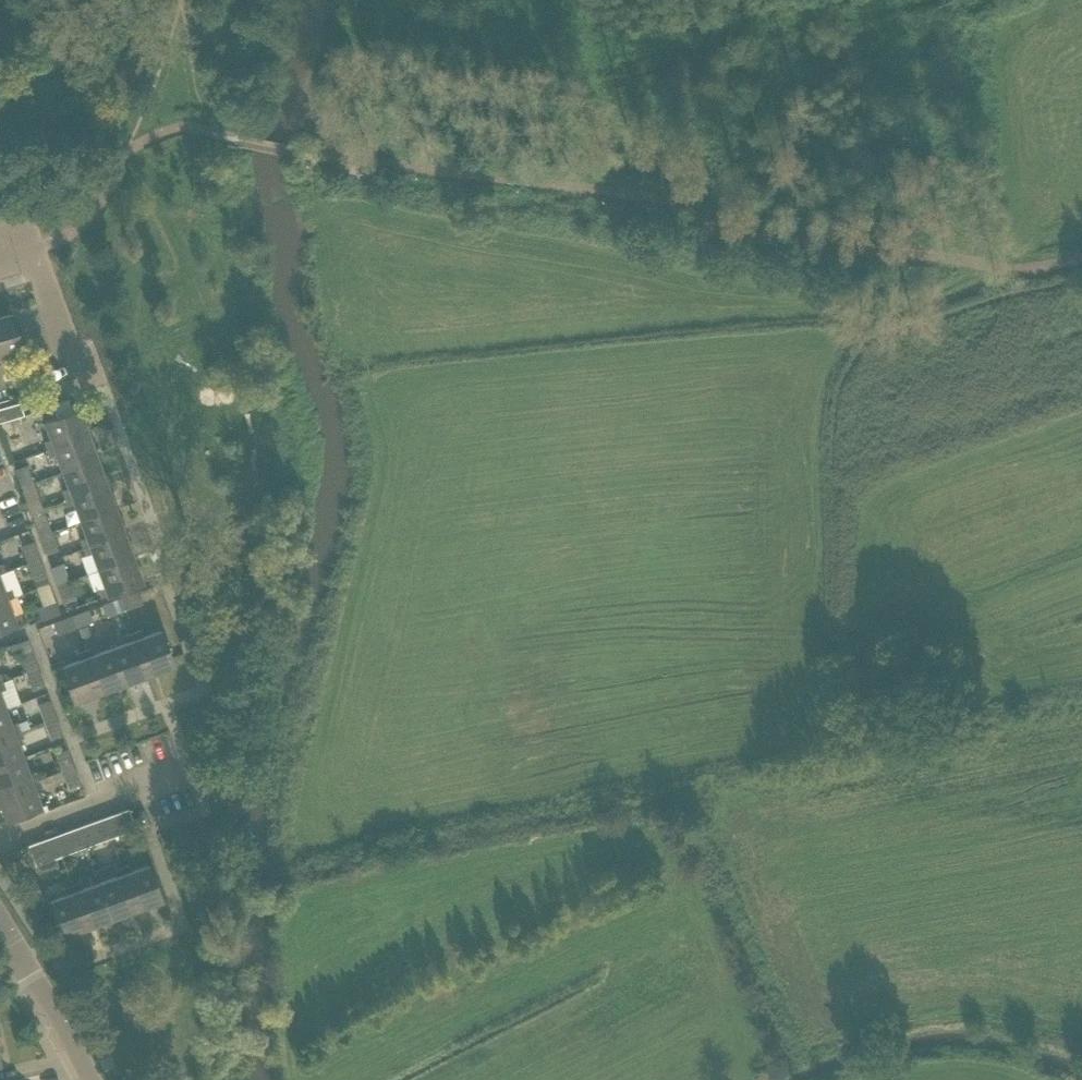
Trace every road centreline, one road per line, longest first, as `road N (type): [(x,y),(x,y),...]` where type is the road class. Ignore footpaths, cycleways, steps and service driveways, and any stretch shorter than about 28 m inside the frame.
road 1 (residential): [(0,841),(189,771)]
road 2 (residential): [(76,378),(36,252),(0,260)]
road 3 (track): [(193,1057),(114,1015),(40,989)]
road 4 (residential): [(85,1079),(24,961)]

